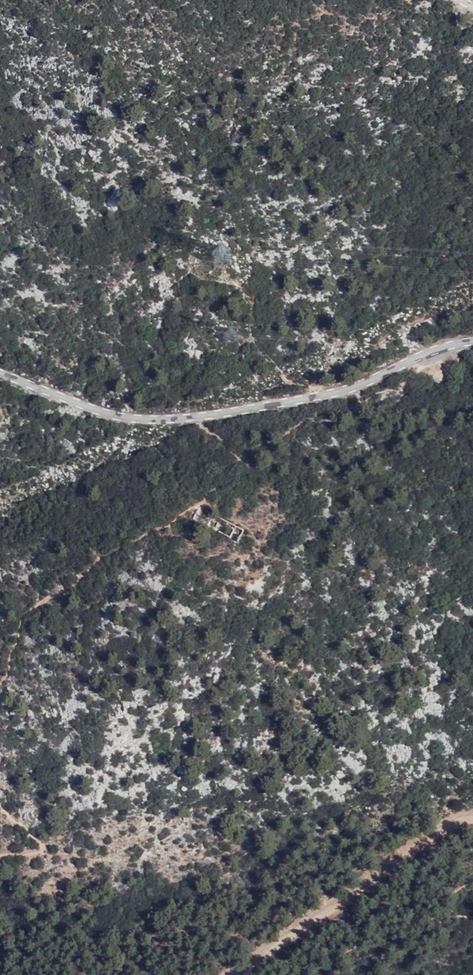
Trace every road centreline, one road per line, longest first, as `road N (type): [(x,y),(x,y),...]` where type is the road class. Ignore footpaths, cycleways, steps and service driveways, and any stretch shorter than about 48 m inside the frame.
road 1 (unclassified): [(0,376),(83,410),(198,421),(339,394),(446,346),(472,342)]
road 2 (track): [(472,816),(446,824),(350,900),(236,974)]

